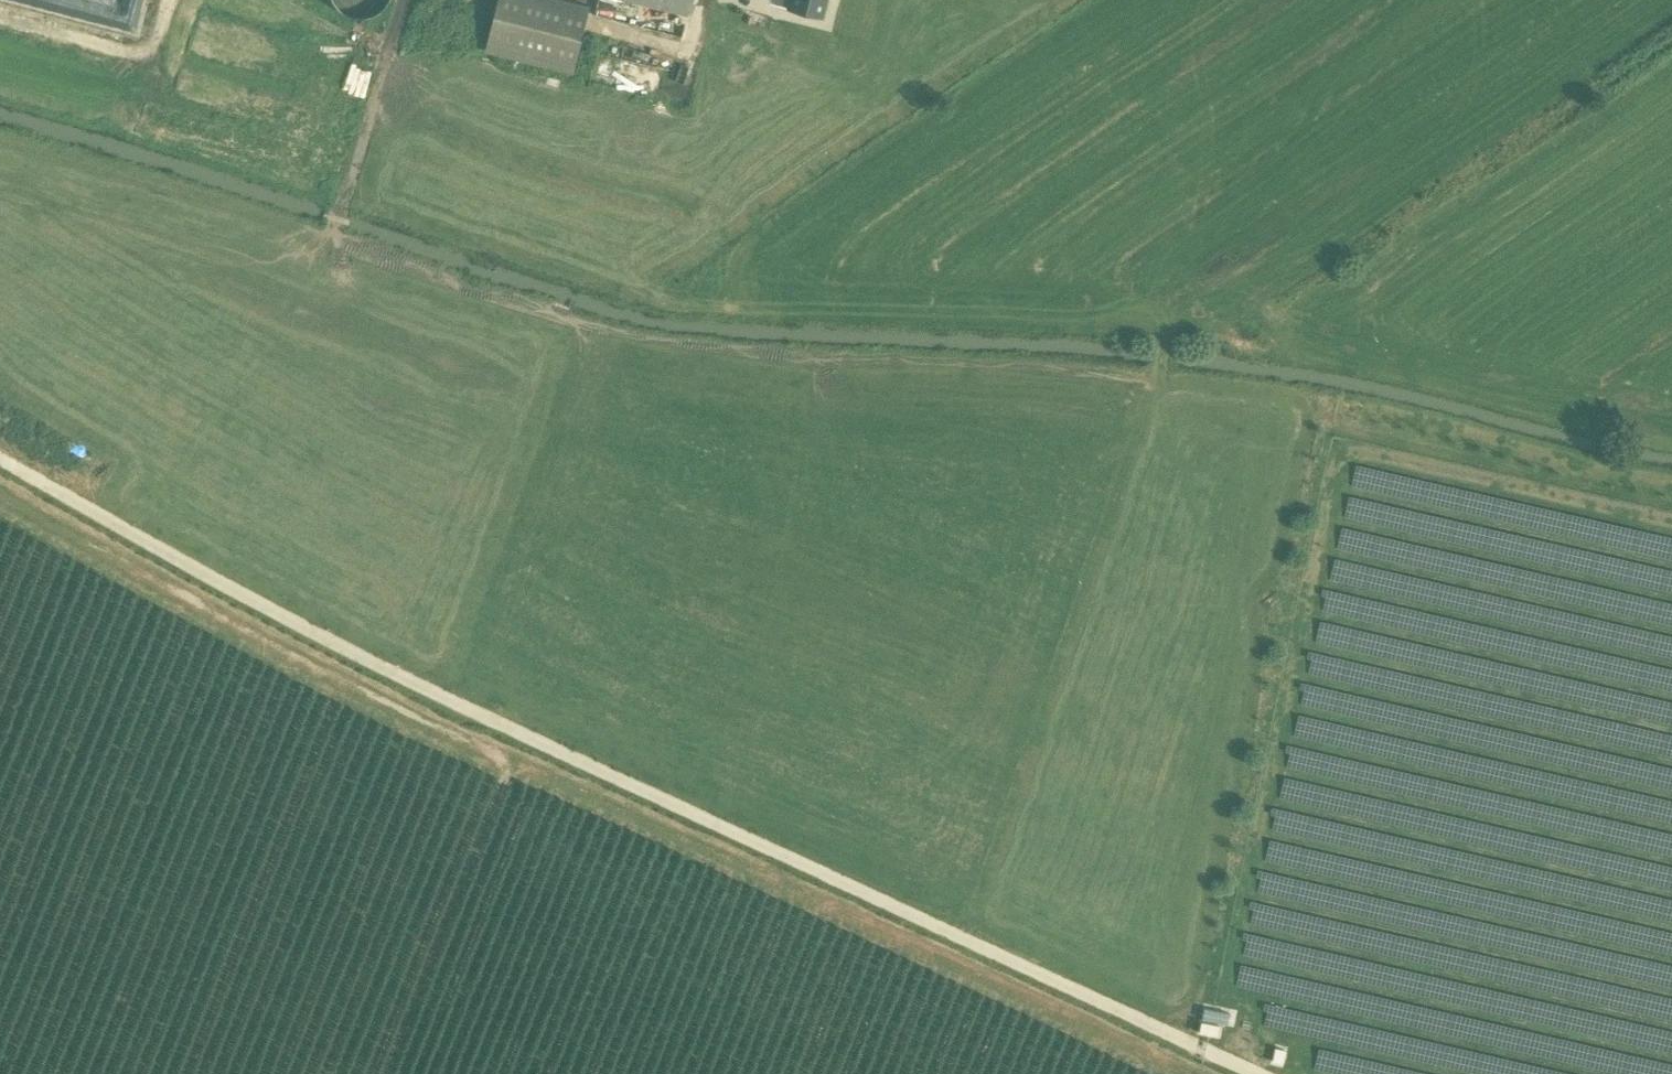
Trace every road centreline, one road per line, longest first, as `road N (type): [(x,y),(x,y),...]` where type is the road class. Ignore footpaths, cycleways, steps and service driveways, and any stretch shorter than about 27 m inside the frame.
road 1 (track): [(0,457),(459,703),(1257,1073)]
road 2 (track): [(0,493),(510,766)]
road 3 (track): [(1372,0),(1250,168),(1169,319),(1159,426),(1181,507)]
road 4 (track): [(387,1073),(510,766)]

